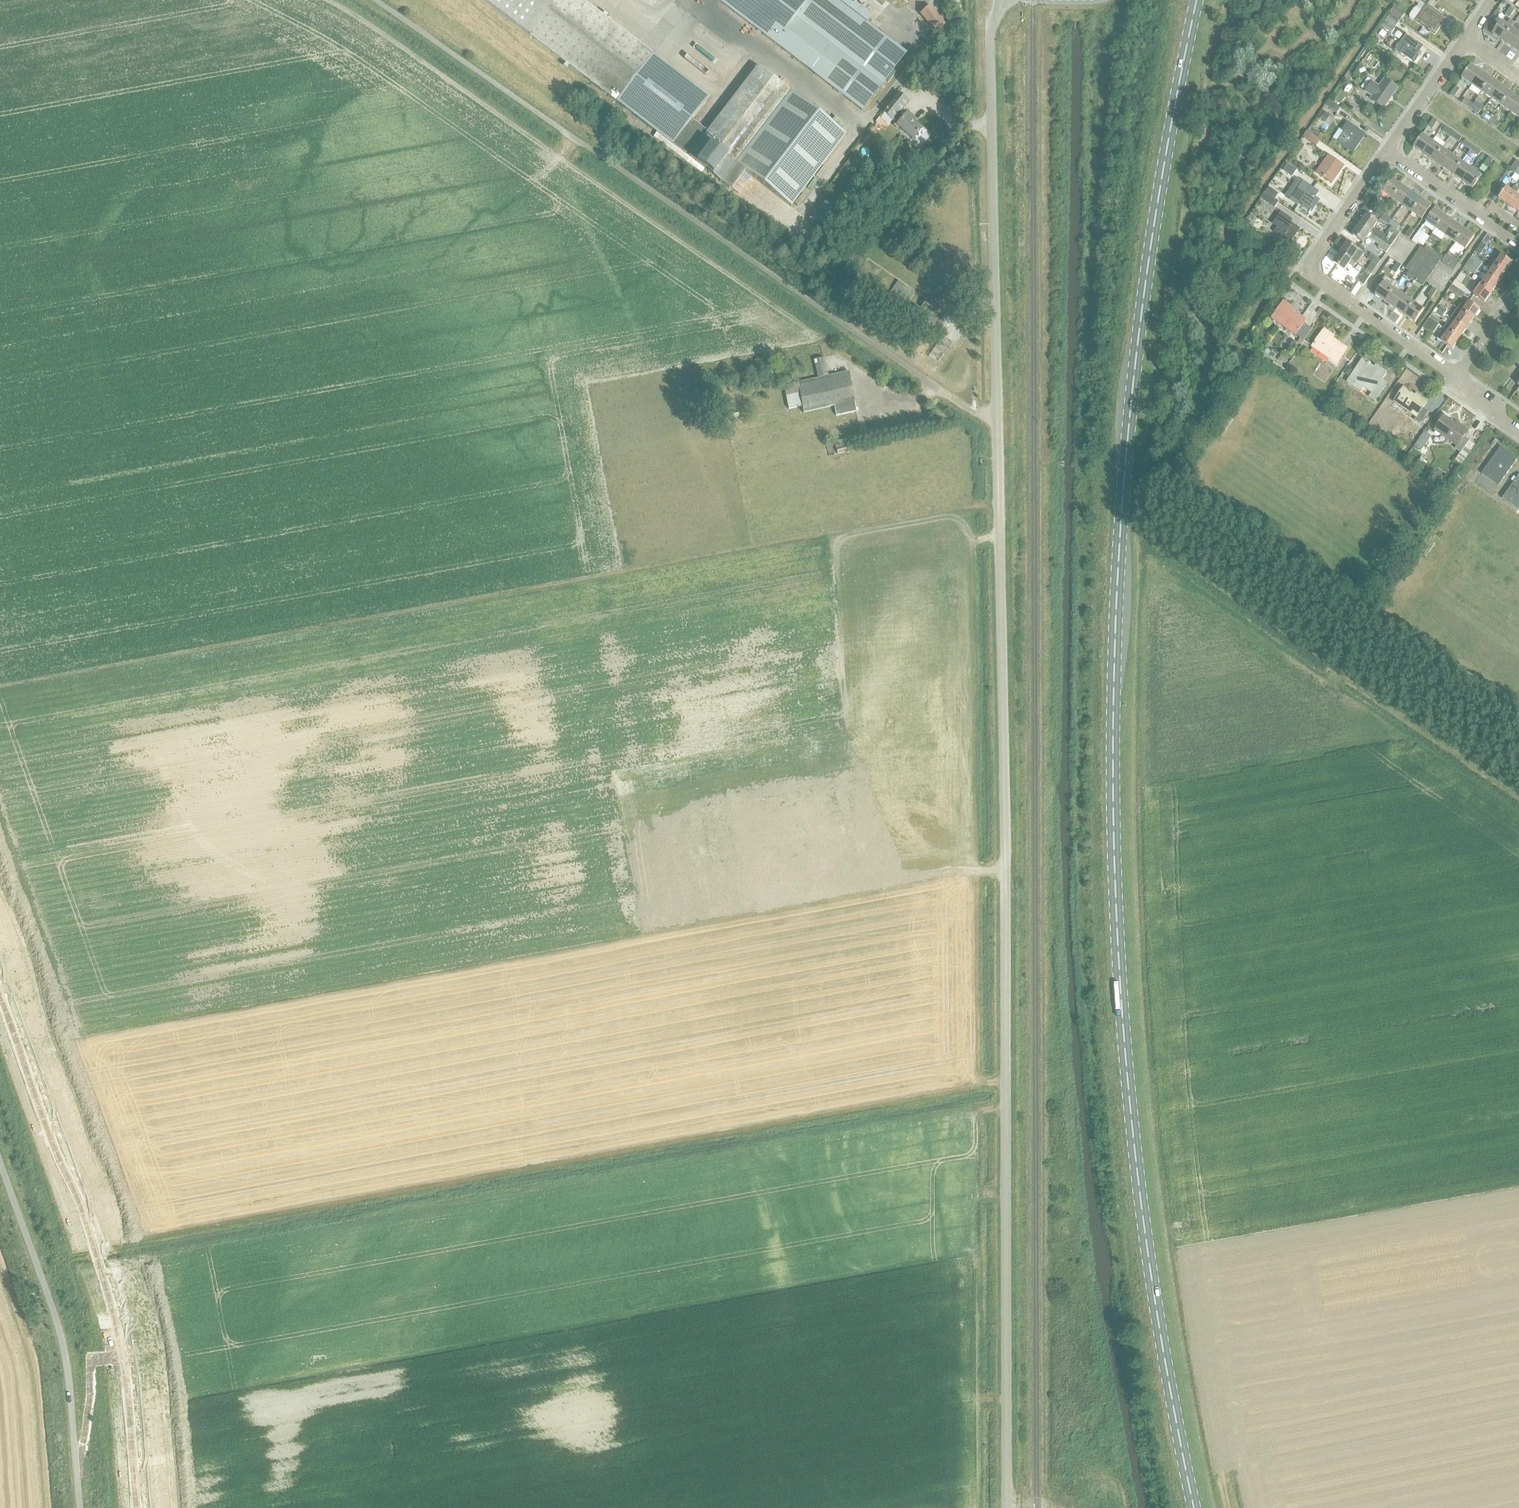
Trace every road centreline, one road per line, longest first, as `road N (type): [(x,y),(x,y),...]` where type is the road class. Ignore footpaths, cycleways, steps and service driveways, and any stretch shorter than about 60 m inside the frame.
road 1 (primary): [(1194,1507),(1139,1203),(1115,796),(1115,633),(1131,397),(1199,0)]
road 2 (unclassified): [(1008,1507),(997,415)]
road 3 (track): [(999,506),(0,689)]
road 4 (track): [(1518,795),(1168,555),(1175,462),(1212,376),(1213,342),(1192,297),(1199,270),(1226,241)]
road 5 (unclassified): [(997,415),(991,22),(1002,0)]
road 6 (unclassified): [(83,1507),(62,1332),(0,1157)]
road 7 (residential): [(1457,377),(1311,271),(1387,153)]
road 8 (residential): [(1387,153),(1465,39)]

